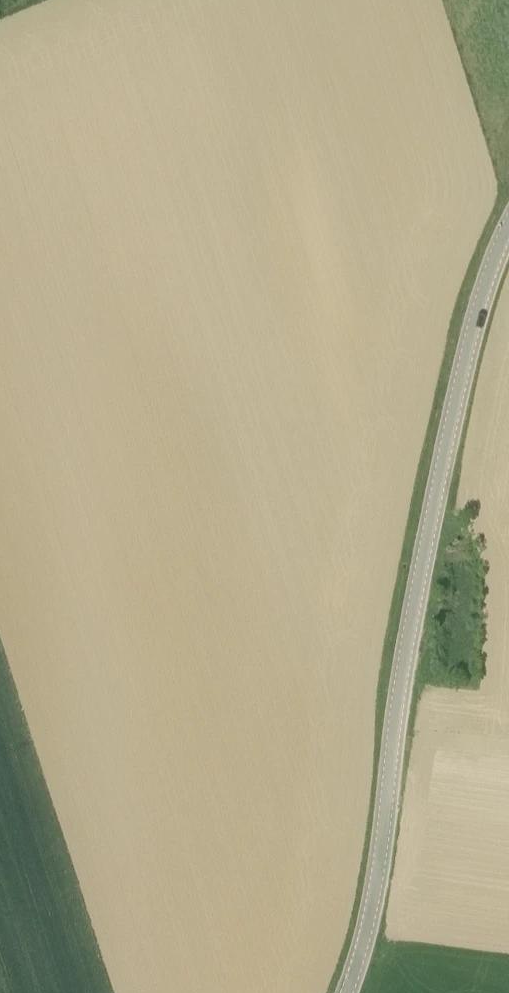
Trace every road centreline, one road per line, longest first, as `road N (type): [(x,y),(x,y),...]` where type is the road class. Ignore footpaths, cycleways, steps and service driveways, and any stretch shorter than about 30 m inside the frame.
road 1 (tertiary): [(346,992),(378,868),(429,529),(480,301),(508,225)]

